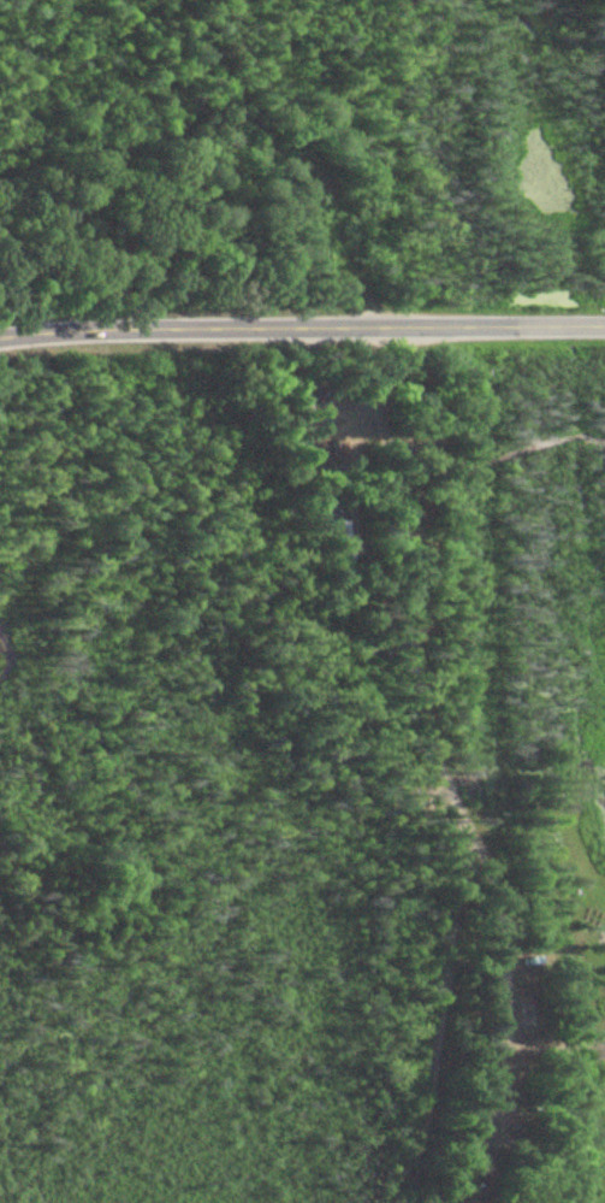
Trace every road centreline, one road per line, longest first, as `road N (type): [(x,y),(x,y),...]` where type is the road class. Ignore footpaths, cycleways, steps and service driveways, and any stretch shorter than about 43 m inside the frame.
road 1 (residential): [(337,326),(343,499),(355,554),(423,707),(497,919),(510,981),(504,1049),(459,1202)]
road 2 (tertiary): [(604,326),(87,332),(0,341)]
road 3 (residential): [(470,844),(409,1202)]

